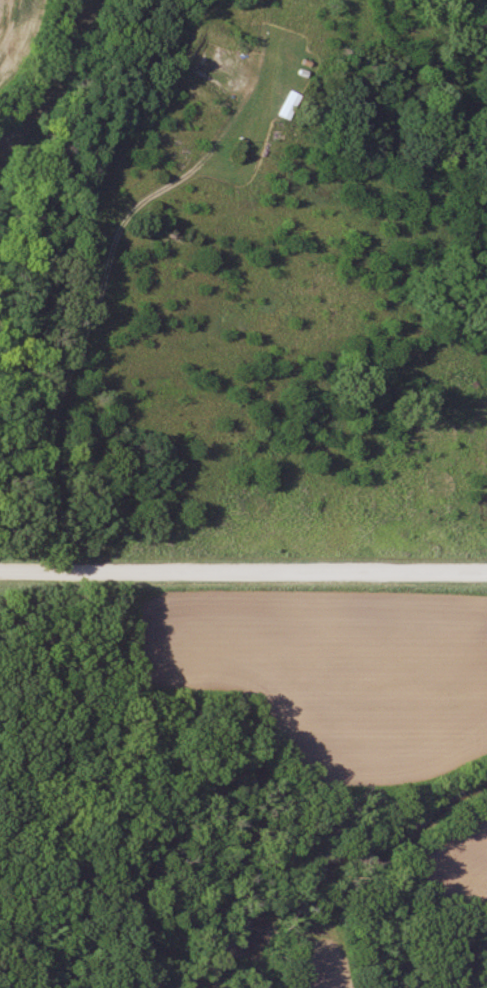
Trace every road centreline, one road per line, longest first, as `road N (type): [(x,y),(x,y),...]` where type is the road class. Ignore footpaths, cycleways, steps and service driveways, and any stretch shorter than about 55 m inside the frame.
road 1 (residential): [(0,569),(486,572)]

